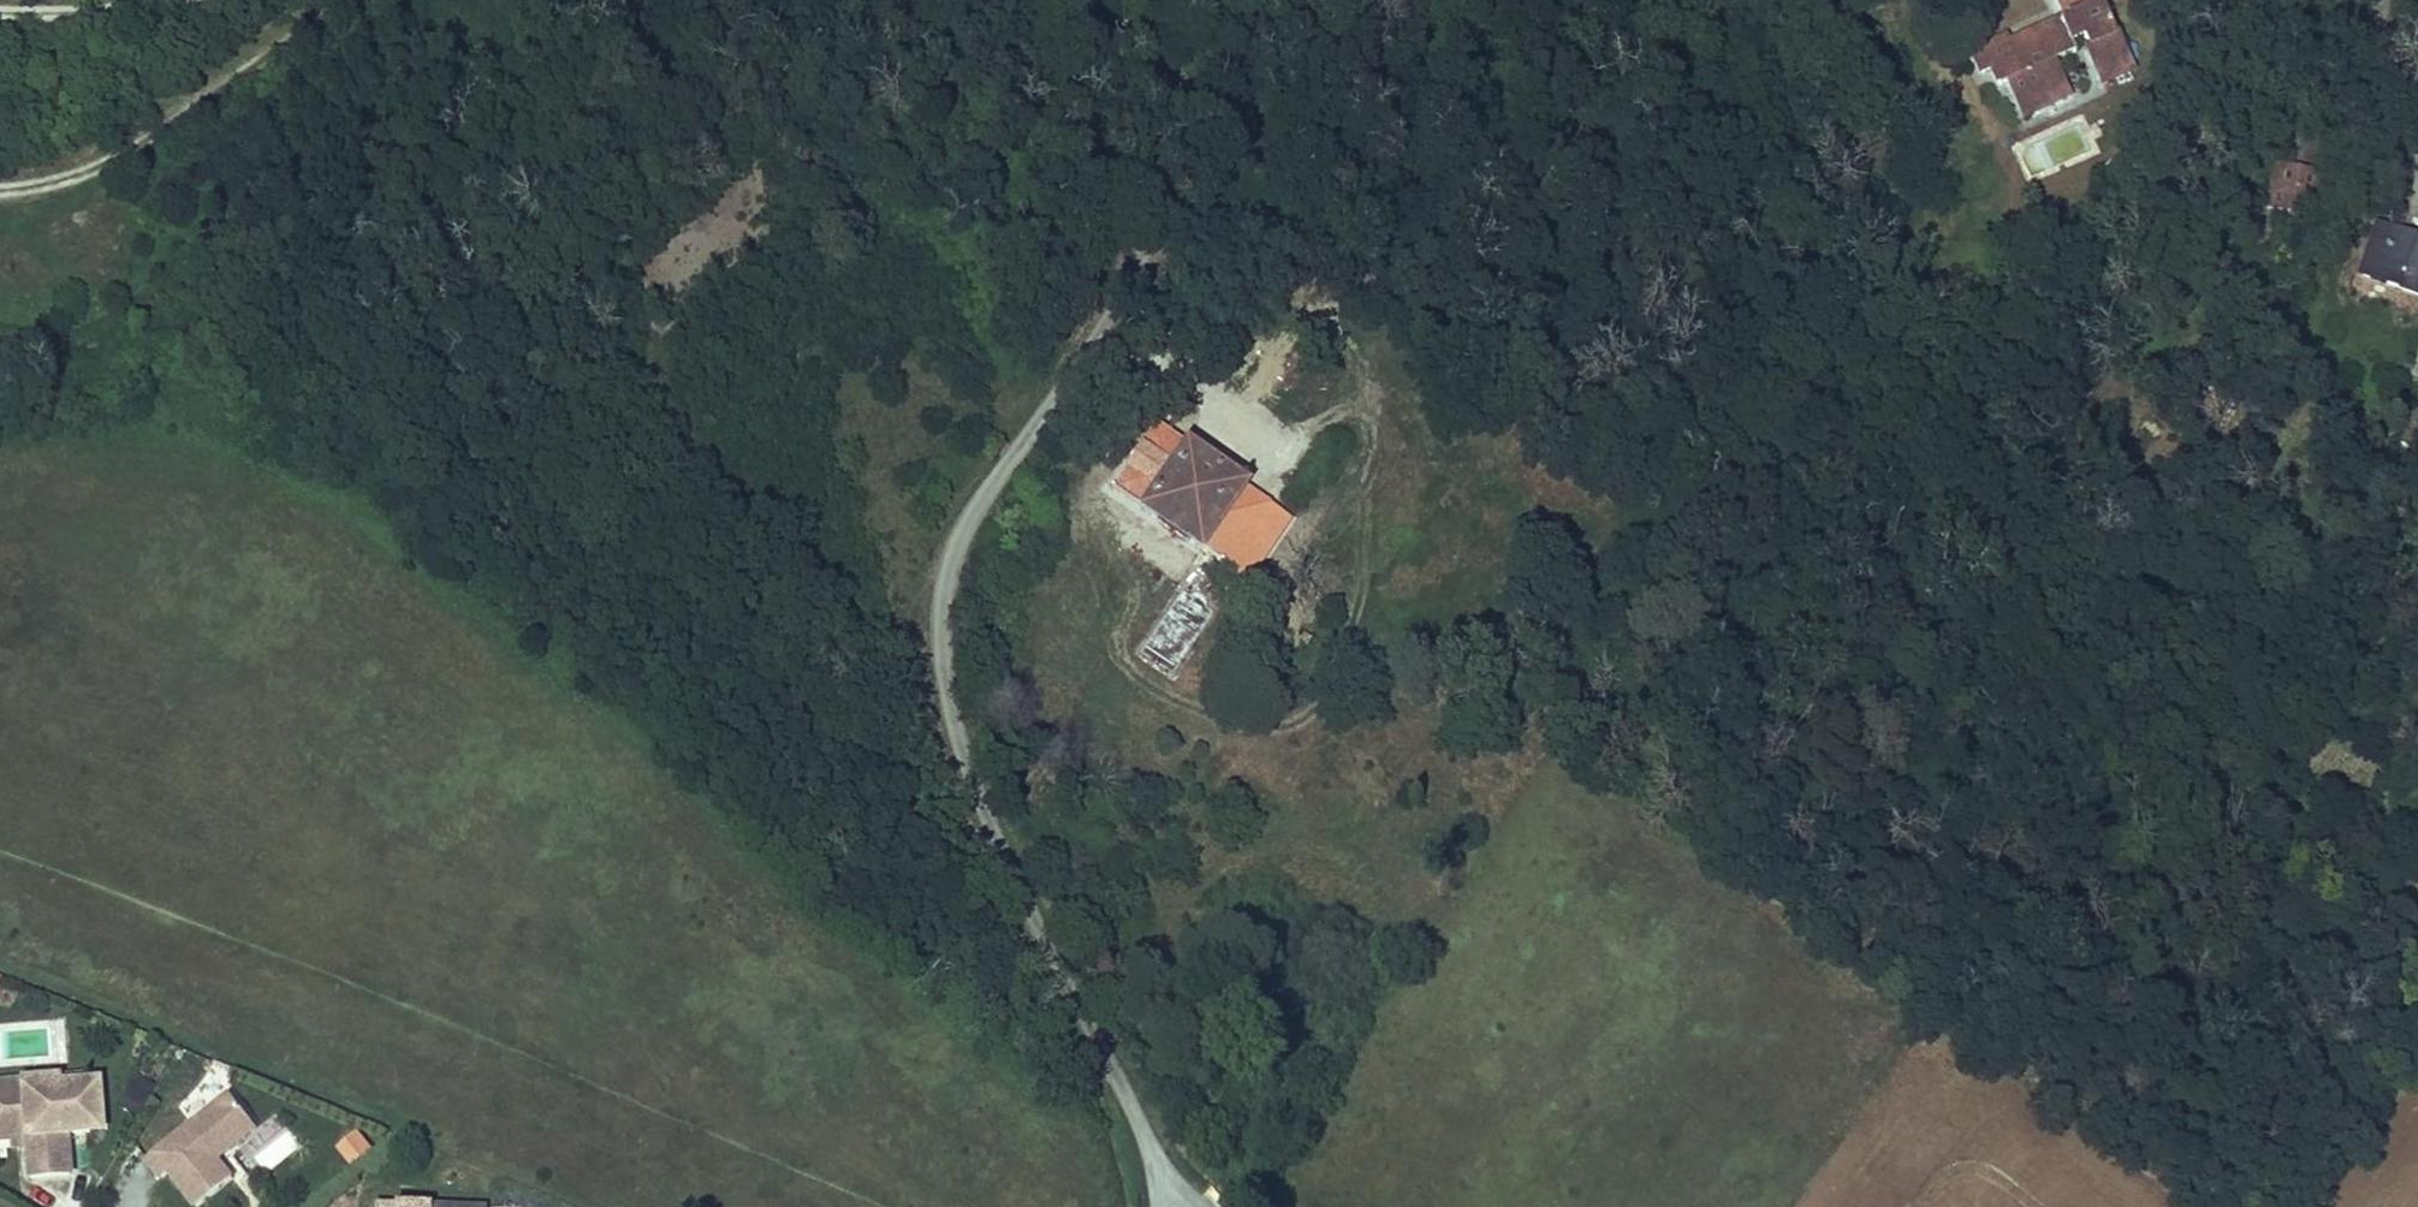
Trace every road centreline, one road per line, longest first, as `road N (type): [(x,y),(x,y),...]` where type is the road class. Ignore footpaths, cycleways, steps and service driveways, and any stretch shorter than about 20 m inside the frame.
road 1 (unclassified): [(1159,1206),(1149,1146),(955,741),(942,631),(944,585),(972,515),(1145,287),(1175,228),(1182,130),(1166,80),(1104,0)]

